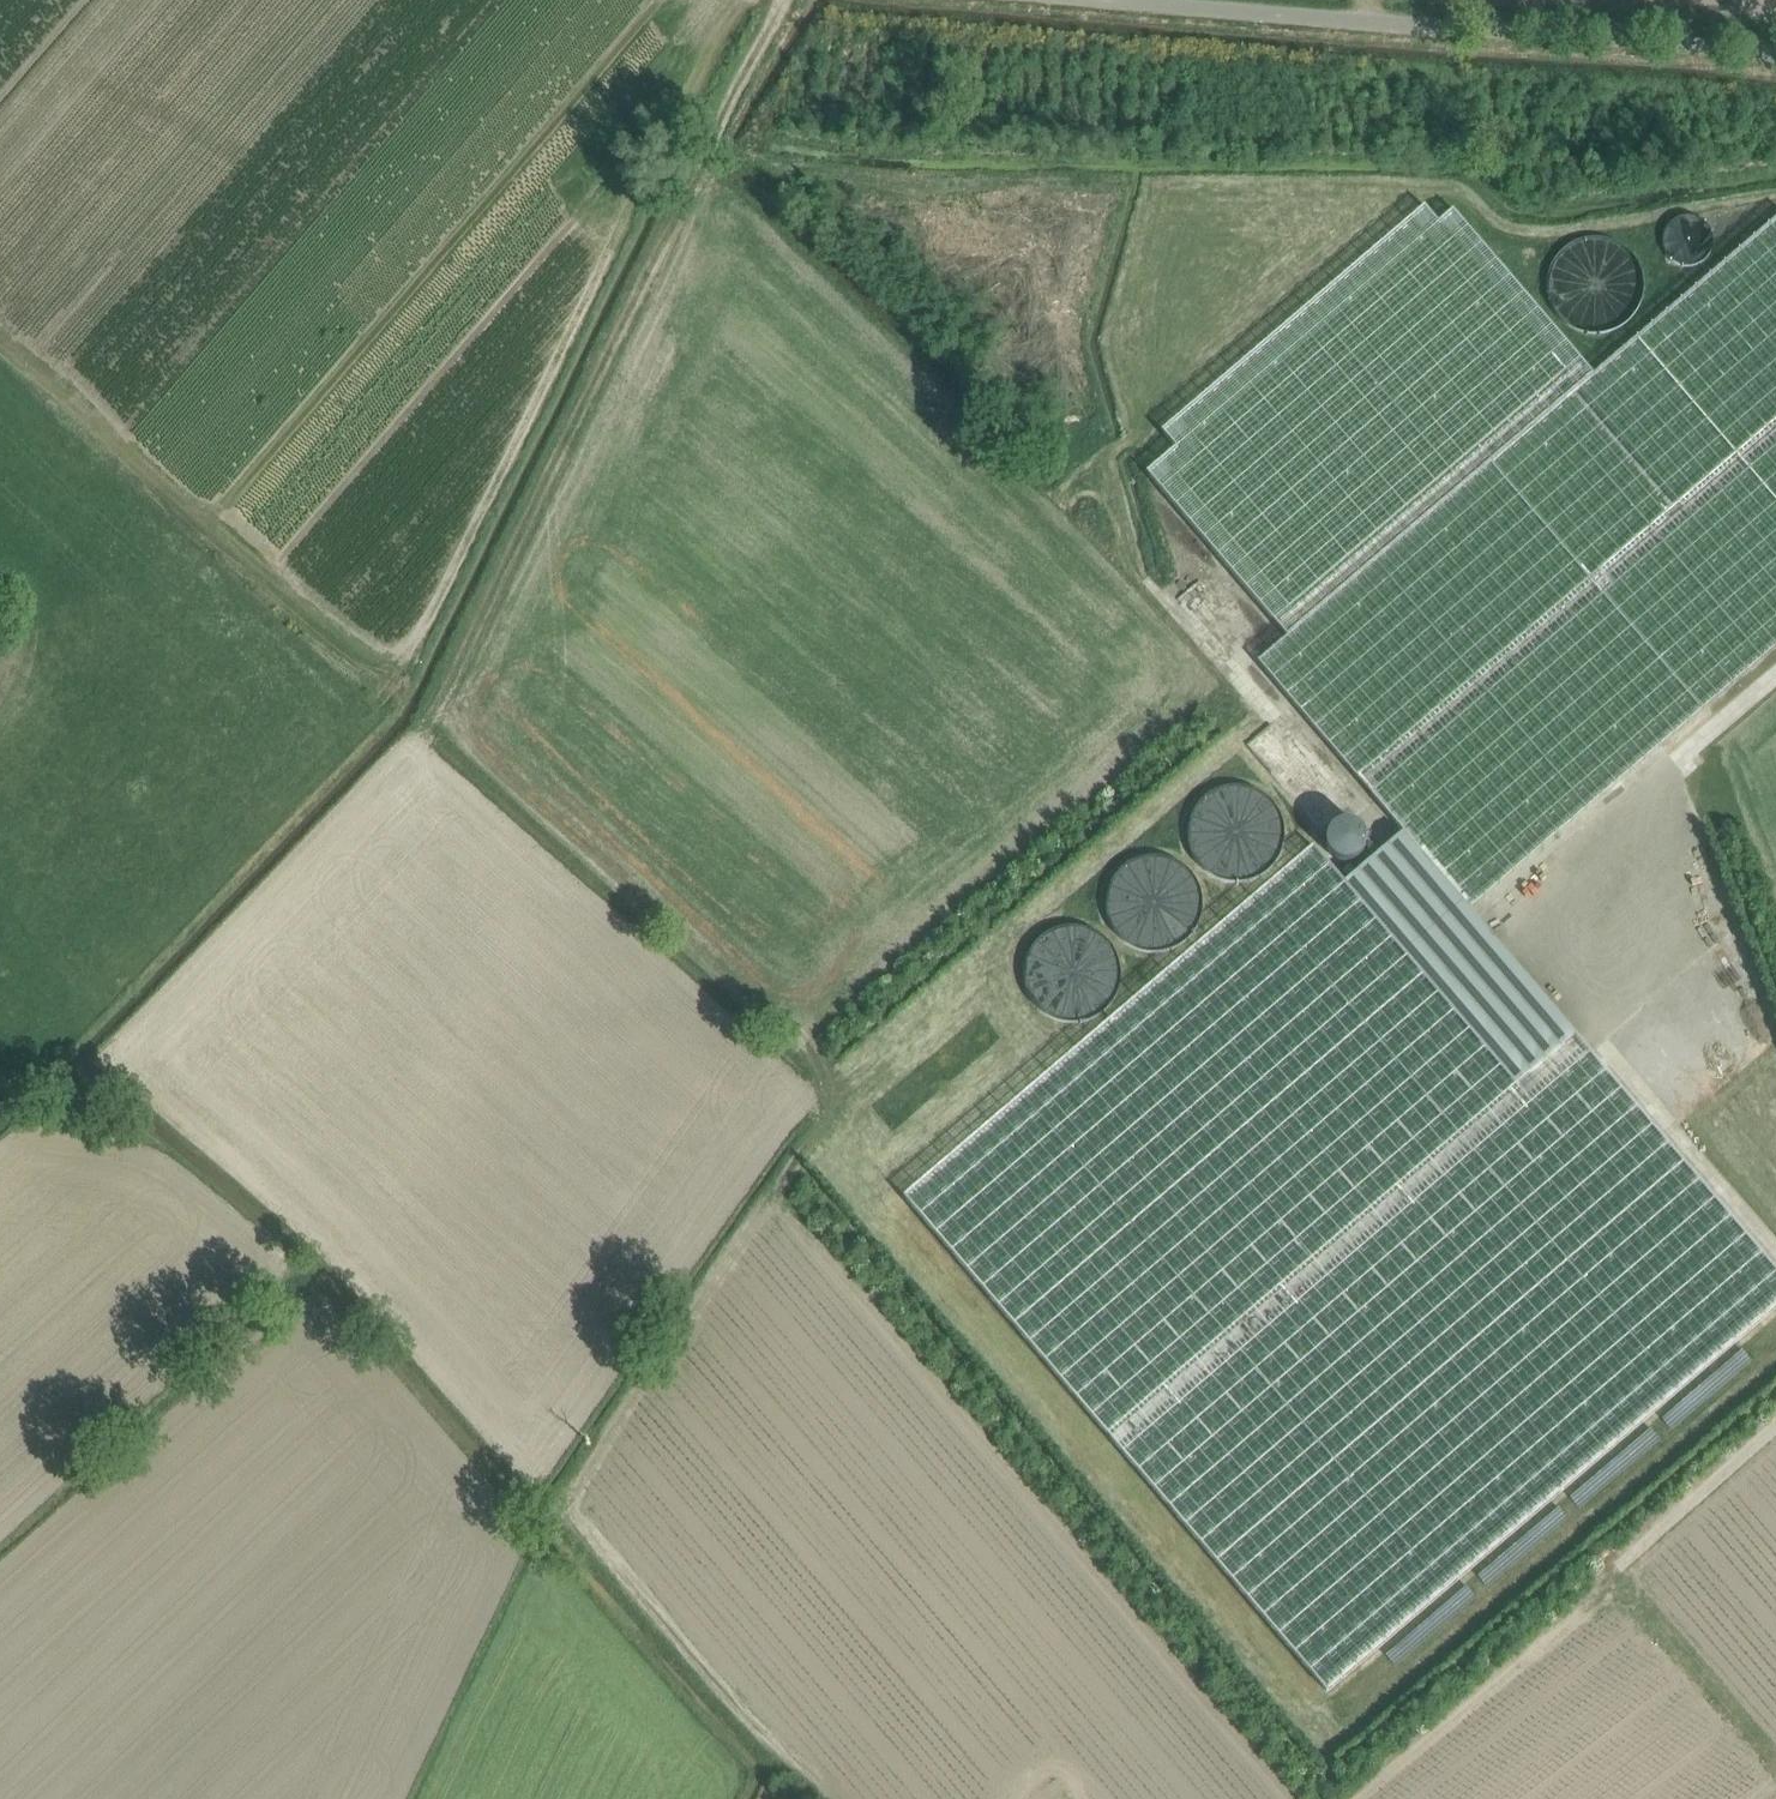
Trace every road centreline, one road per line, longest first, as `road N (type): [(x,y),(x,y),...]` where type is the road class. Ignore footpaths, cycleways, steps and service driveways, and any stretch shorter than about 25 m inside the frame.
road 1 (unclassified): [(1775,55),(1121,0)]

